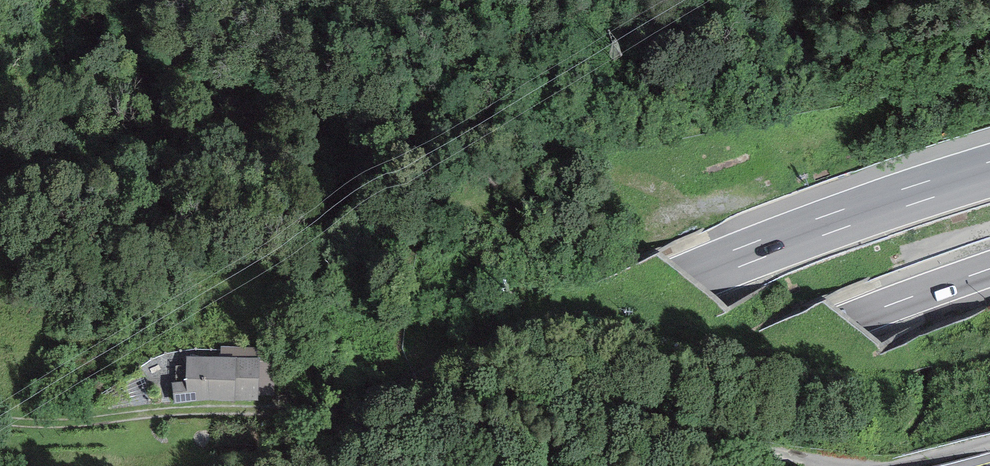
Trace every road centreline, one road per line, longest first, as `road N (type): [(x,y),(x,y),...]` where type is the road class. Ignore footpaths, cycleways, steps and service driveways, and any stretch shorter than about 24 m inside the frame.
road 1 (track): [(861,465),(565,406),(472,397),(40,424),(0,420)]
road 2 (motorway): [(989,170),(639,299),(303,465)]
road 3 (motorway): [(531,465),(763,354),(989,268)]

